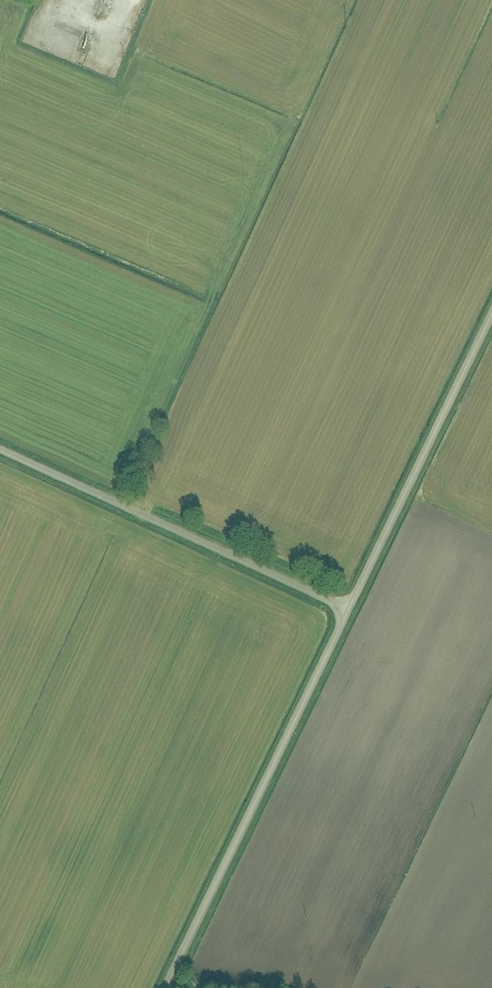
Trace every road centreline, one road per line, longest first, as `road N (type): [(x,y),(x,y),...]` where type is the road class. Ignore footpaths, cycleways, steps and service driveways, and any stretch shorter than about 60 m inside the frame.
road 1 (unclassified): [(349,614),(166,987)]
road 2 (unclassified): [(0,449),(349,614)]
road 3 (unclassified): [(491,317),(349,614)]

